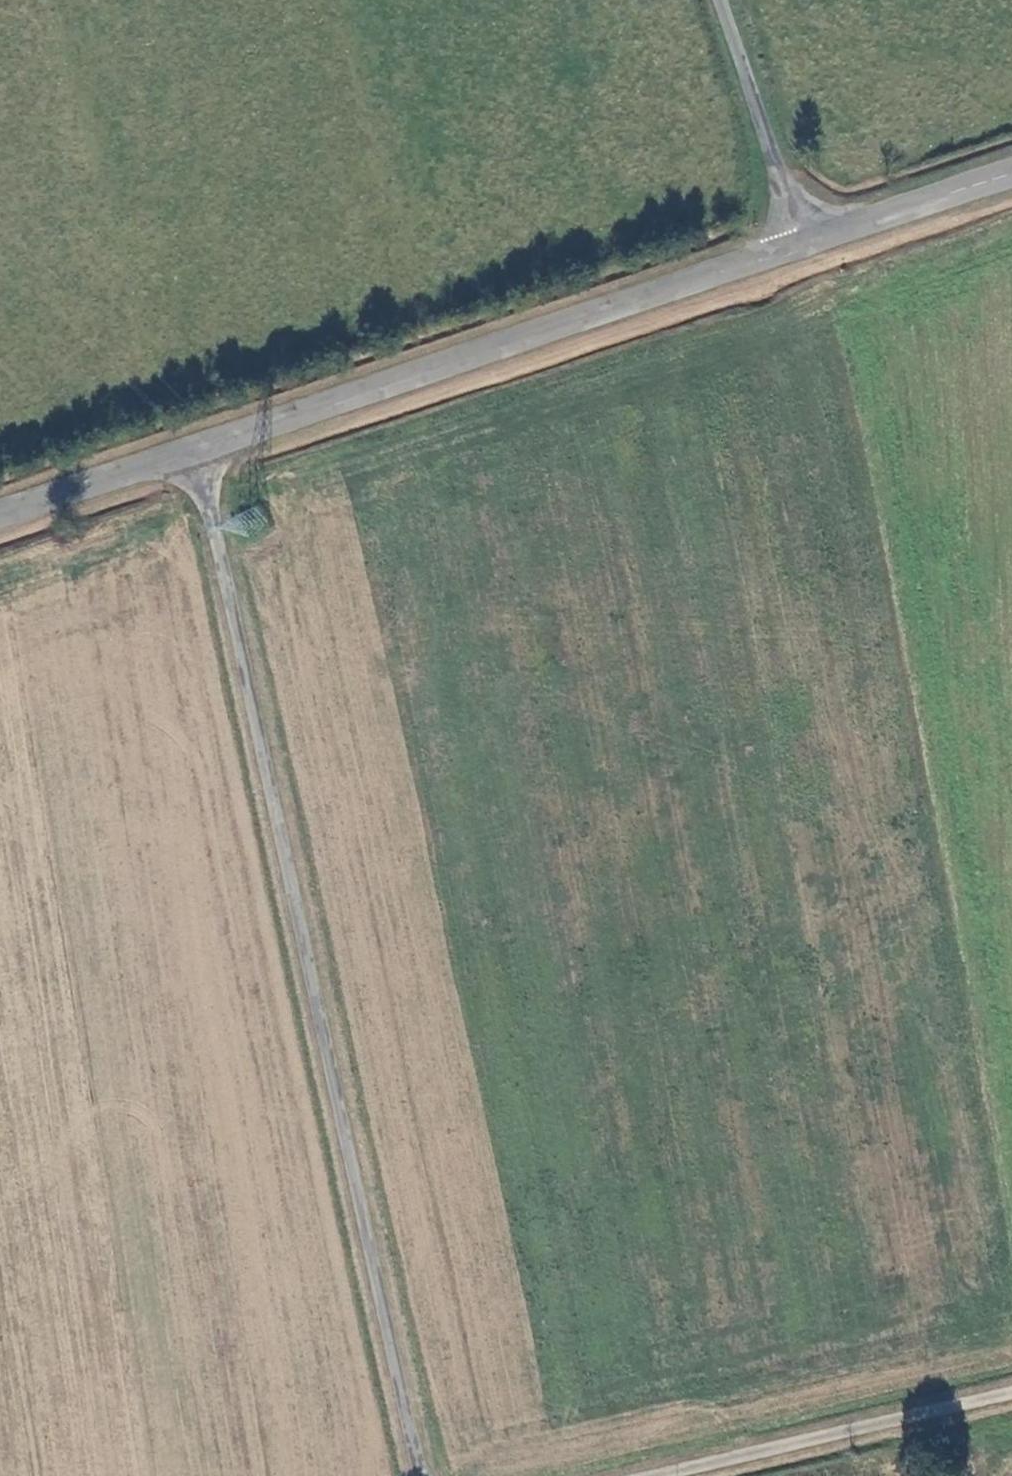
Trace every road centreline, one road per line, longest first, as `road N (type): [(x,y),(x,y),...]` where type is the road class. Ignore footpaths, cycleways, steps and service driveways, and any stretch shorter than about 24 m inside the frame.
road 1 (unclassified): [(192,449),(419,1475)]
road 2 (tertiary): [(801,246),(192,449)]
road 3 (unclassified): [(1011,1392),(645,1475)]
road 4 (unclassified): [(801,246),(722,0)]
road 5 (tertiary): [(1011,179),(801,246)]
road 6 (tertiary): [(192,449),(0,514)]

